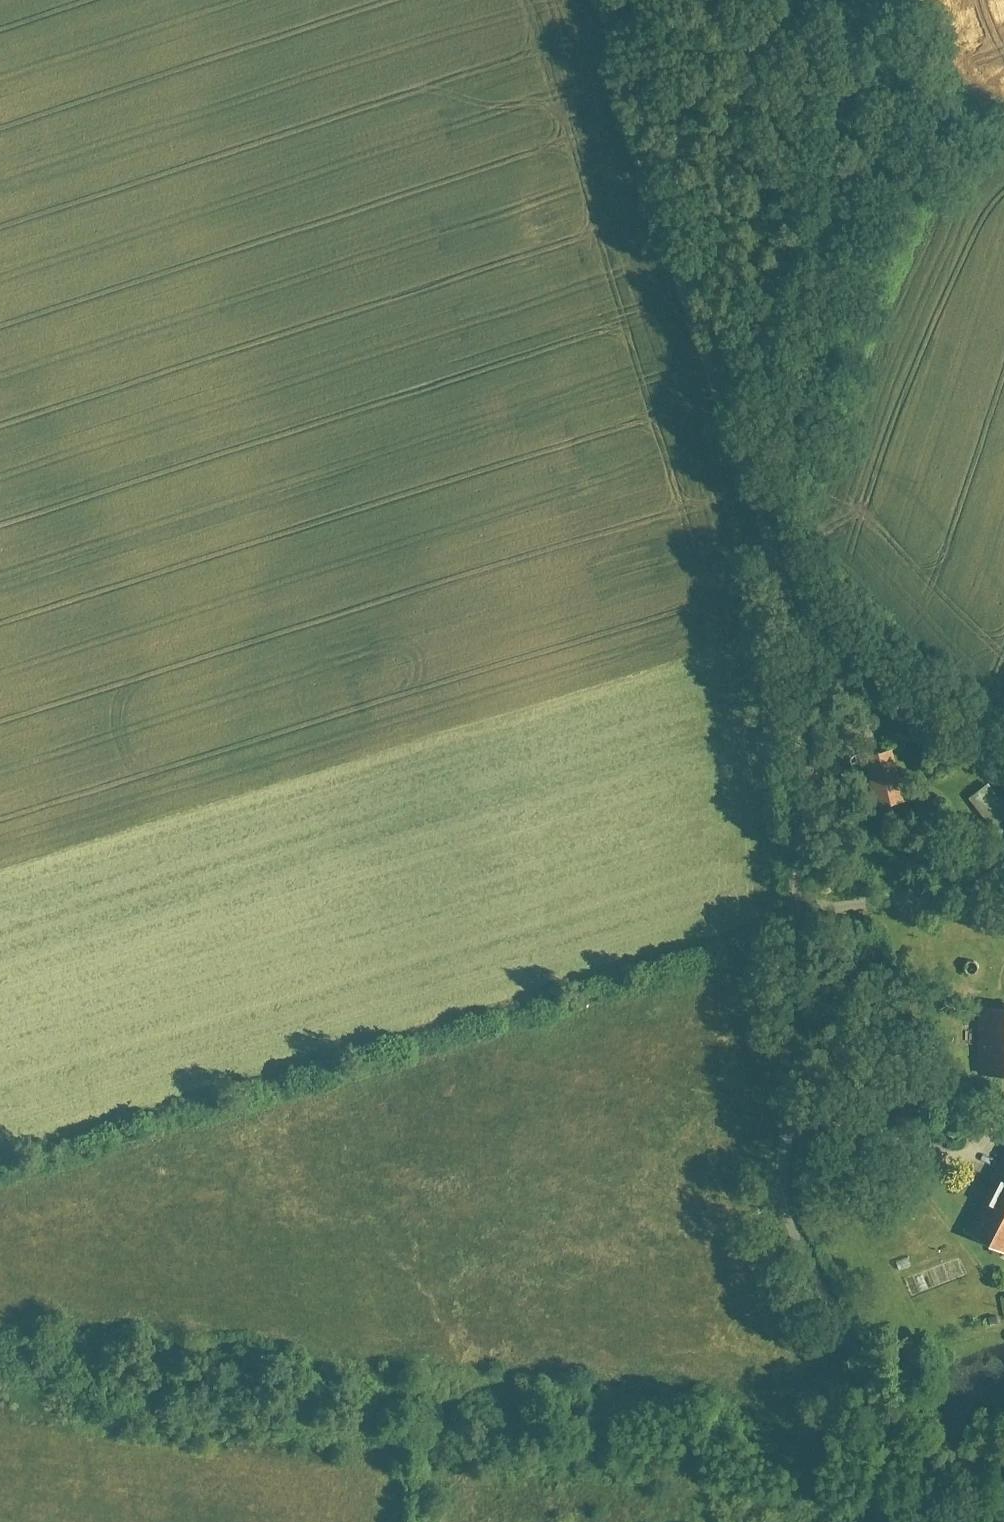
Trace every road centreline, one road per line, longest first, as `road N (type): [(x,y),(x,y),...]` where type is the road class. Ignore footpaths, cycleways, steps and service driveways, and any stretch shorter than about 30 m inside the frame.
road 1 (track): [(793,1058),(798,612),(608,0)]
road 2 (residential): [(992,1521),(913,1428),(808,1222),(792,1148),(793,1058)]

